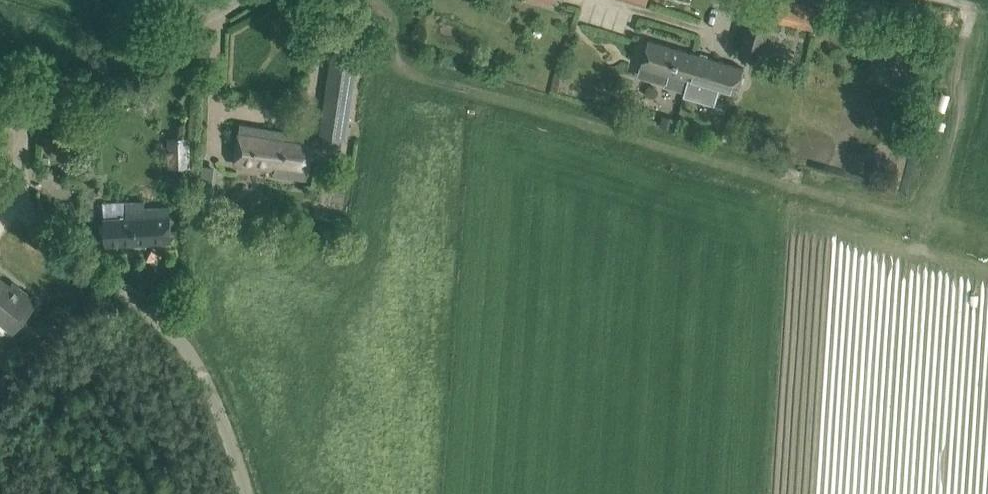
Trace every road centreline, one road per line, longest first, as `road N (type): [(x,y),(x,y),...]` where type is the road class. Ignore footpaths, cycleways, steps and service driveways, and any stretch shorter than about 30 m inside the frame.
road 1 (unclassified): [(246,493),(187,350),(23,211)]
road 2 (unclassified): [(26,108),(234,0)]

